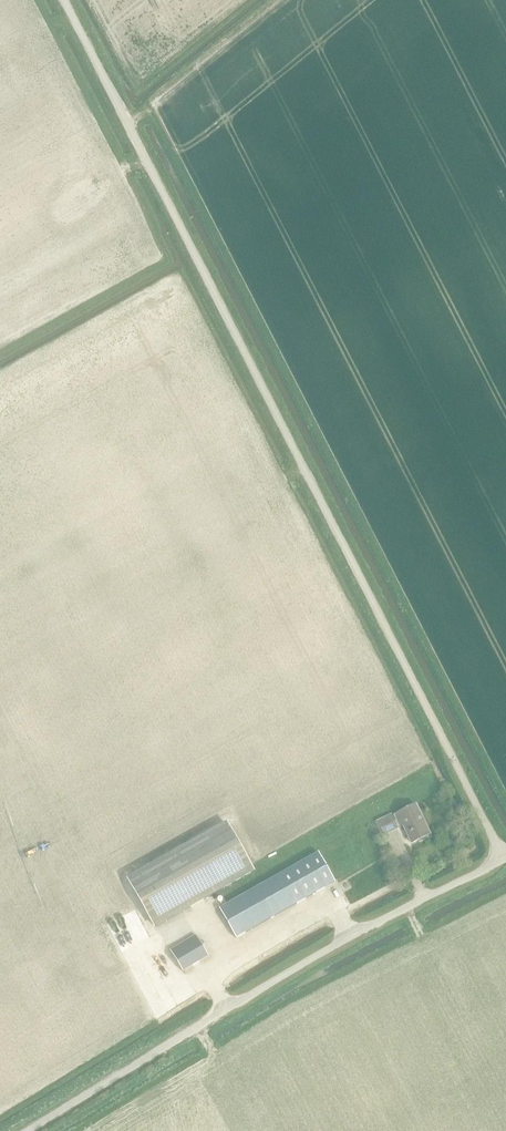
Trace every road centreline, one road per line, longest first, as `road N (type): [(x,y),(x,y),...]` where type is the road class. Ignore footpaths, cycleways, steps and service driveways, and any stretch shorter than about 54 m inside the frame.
road 1 (unclassified): [(503,856),(62,0)]
road 2 (unclassified): [(27,1130),(302,963),(503,856)]

